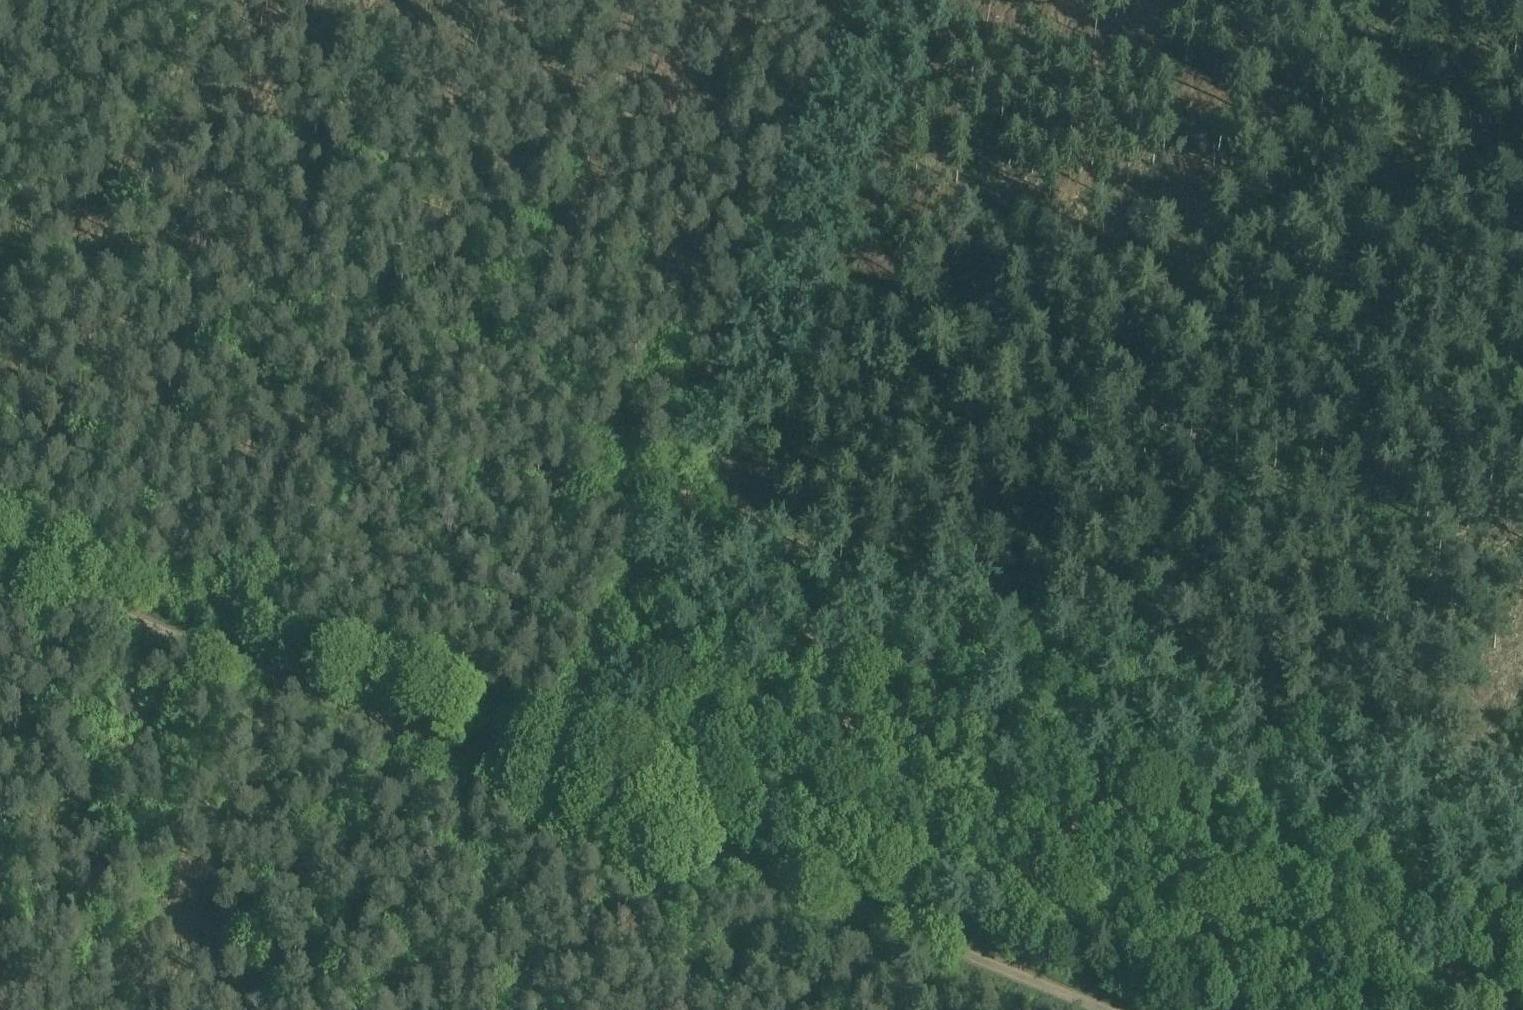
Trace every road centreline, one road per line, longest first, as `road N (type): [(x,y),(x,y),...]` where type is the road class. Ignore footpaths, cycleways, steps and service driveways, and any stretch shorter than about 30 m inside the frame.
road 1 (track): [(876,0),(571,789)]
road 2 (track): [(571,789),(0,560)]
road 3 (track): [(1137,1009),(571,789)]
road 4 (track): [(571,789),(475,1009)]

